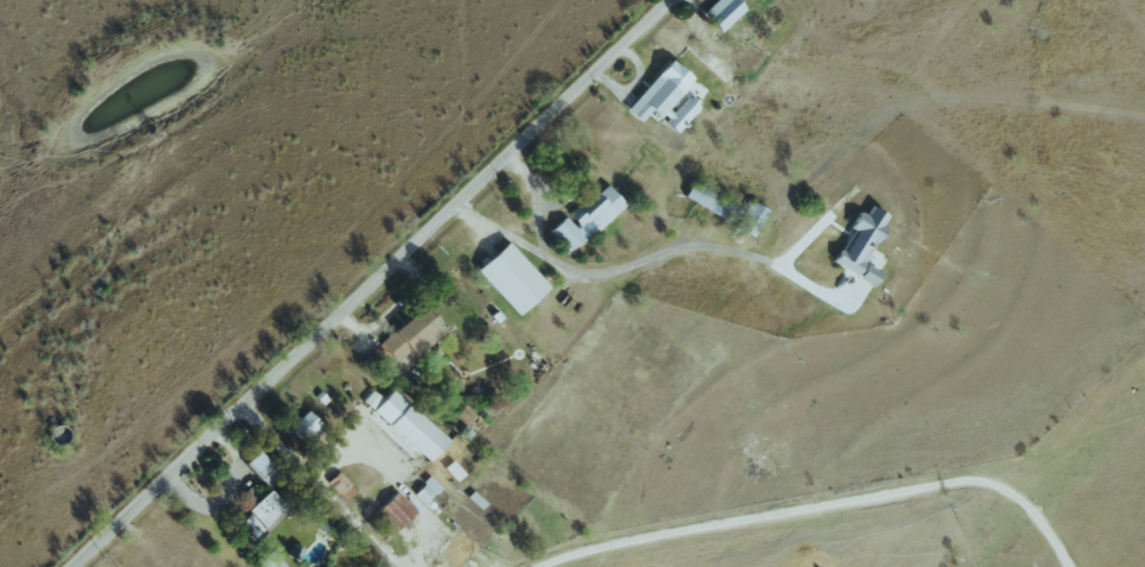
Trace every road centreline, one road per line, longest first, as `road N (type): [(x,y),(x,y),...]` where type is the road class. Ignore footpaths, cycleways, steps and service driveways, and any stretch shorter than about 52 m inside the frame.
road 1 (residential): [(669,0),(72,566)]

